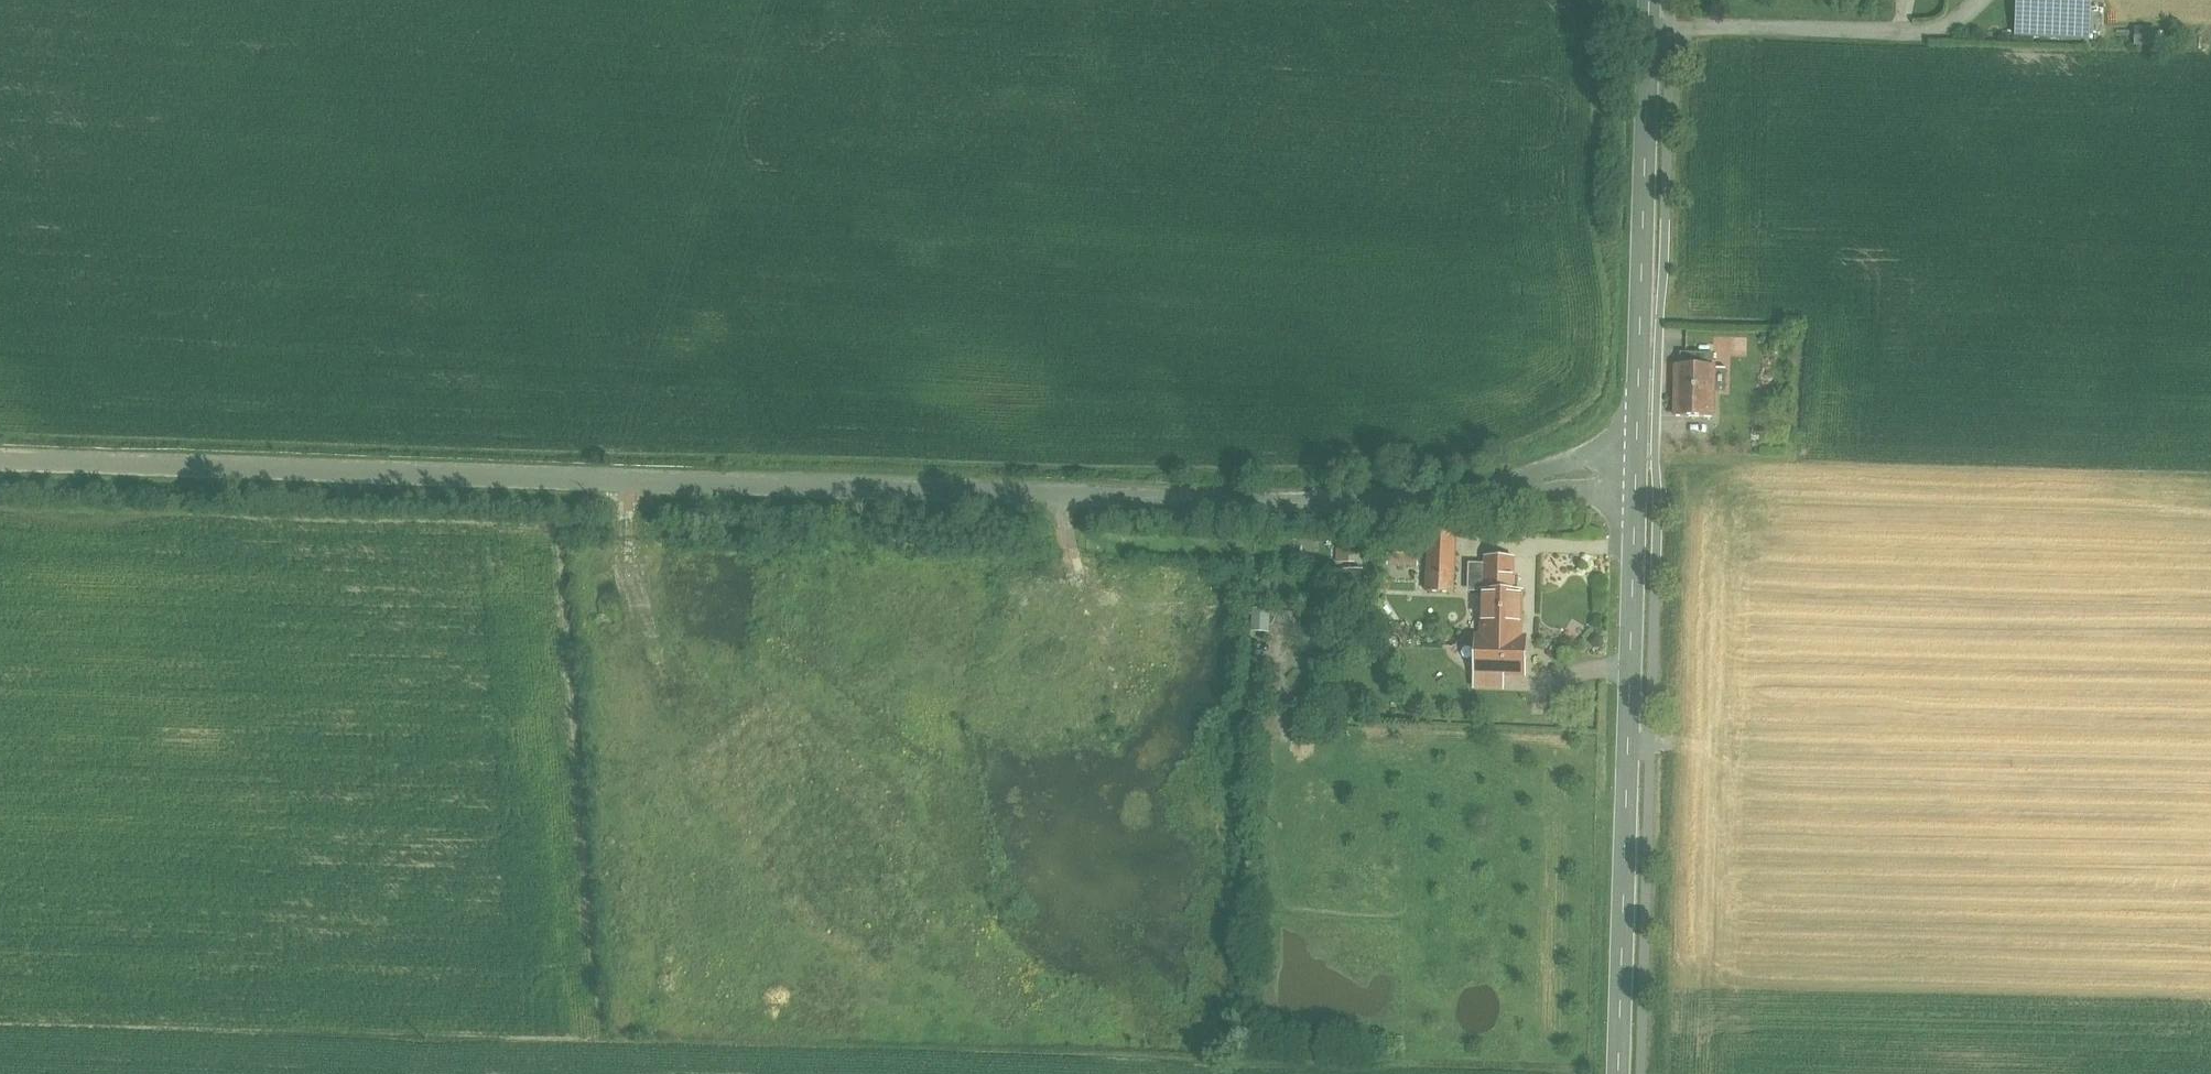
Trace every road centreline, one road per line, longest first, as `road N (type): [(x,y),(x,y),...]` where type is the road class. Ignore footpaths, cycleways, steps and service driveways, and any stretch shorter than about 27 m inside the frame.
road 1 (unclassified): [(0,466),(1448,500),(1559,477),(1636,482)]
road 2 (secondary): [(1619,1073),(1636,482)]
road 3 (secondary): [(1636,482),(1650,0)]

